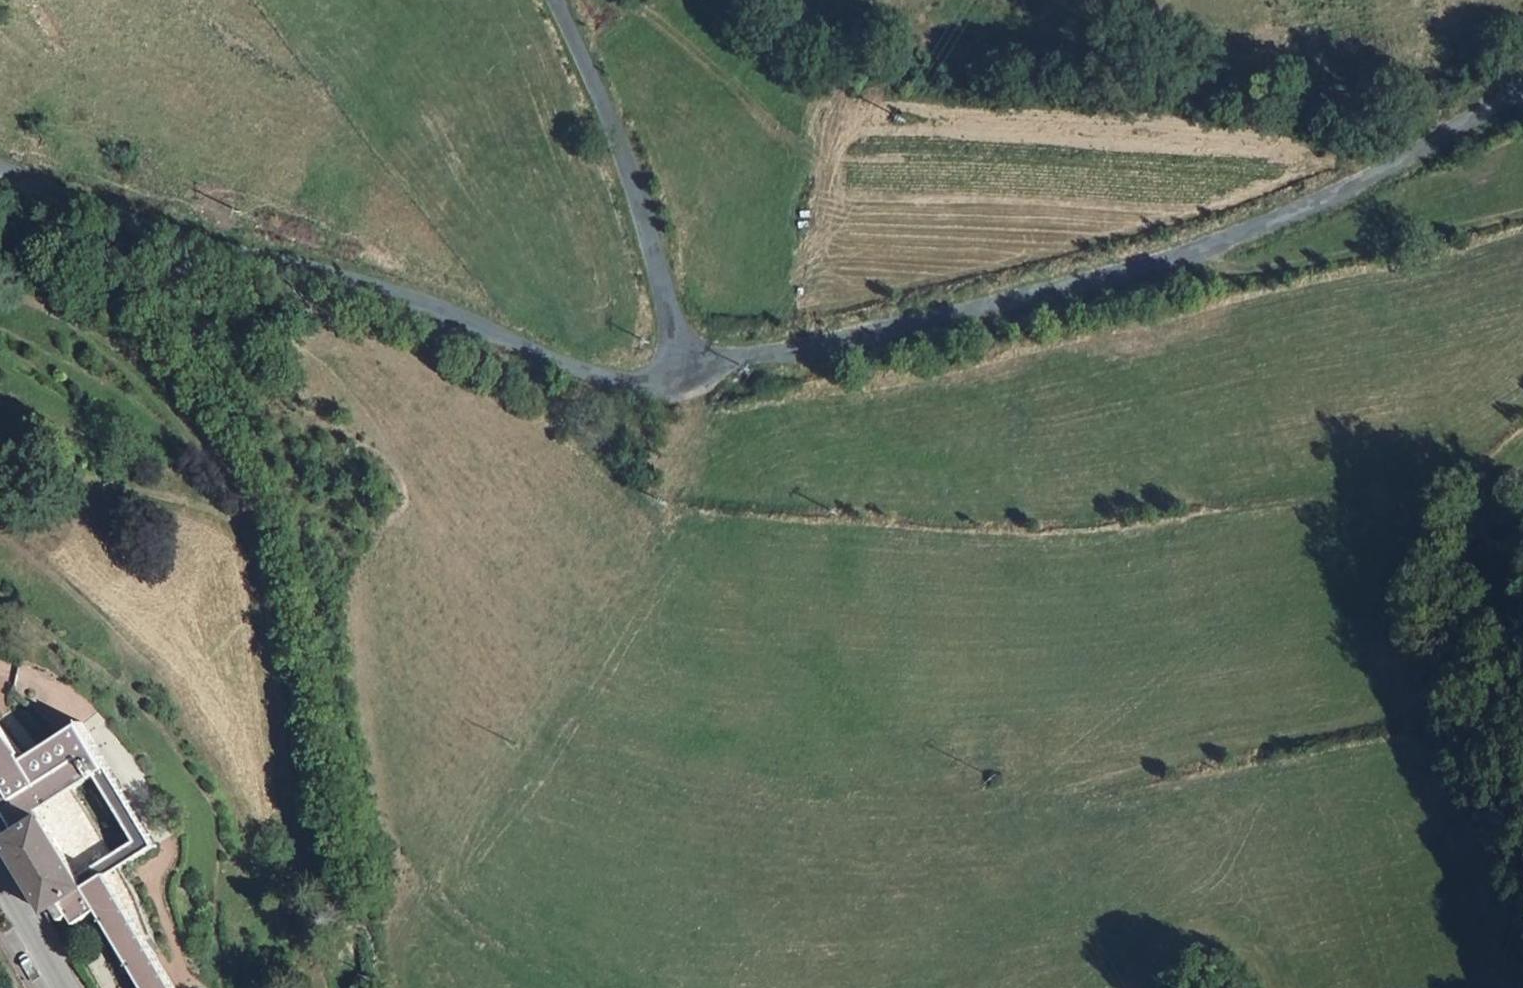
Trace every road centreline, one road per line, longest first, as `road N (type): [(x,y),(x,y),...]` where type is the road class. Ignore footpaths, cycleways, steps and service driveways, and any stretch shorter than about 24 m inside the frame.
road 1 (unclassified): [(677,369),(870,337),(1180,260),(1391,173),(1522,102)]
road 2 (unclassified): [(0,173),(141,235),(434,306),(581,369),(632,381),(677,369)]
road 3 (unclassified): [(677,369),(683,350),(612,113),(559,0)]
road 4 (tertiary): [(66,987),(0,886)]

